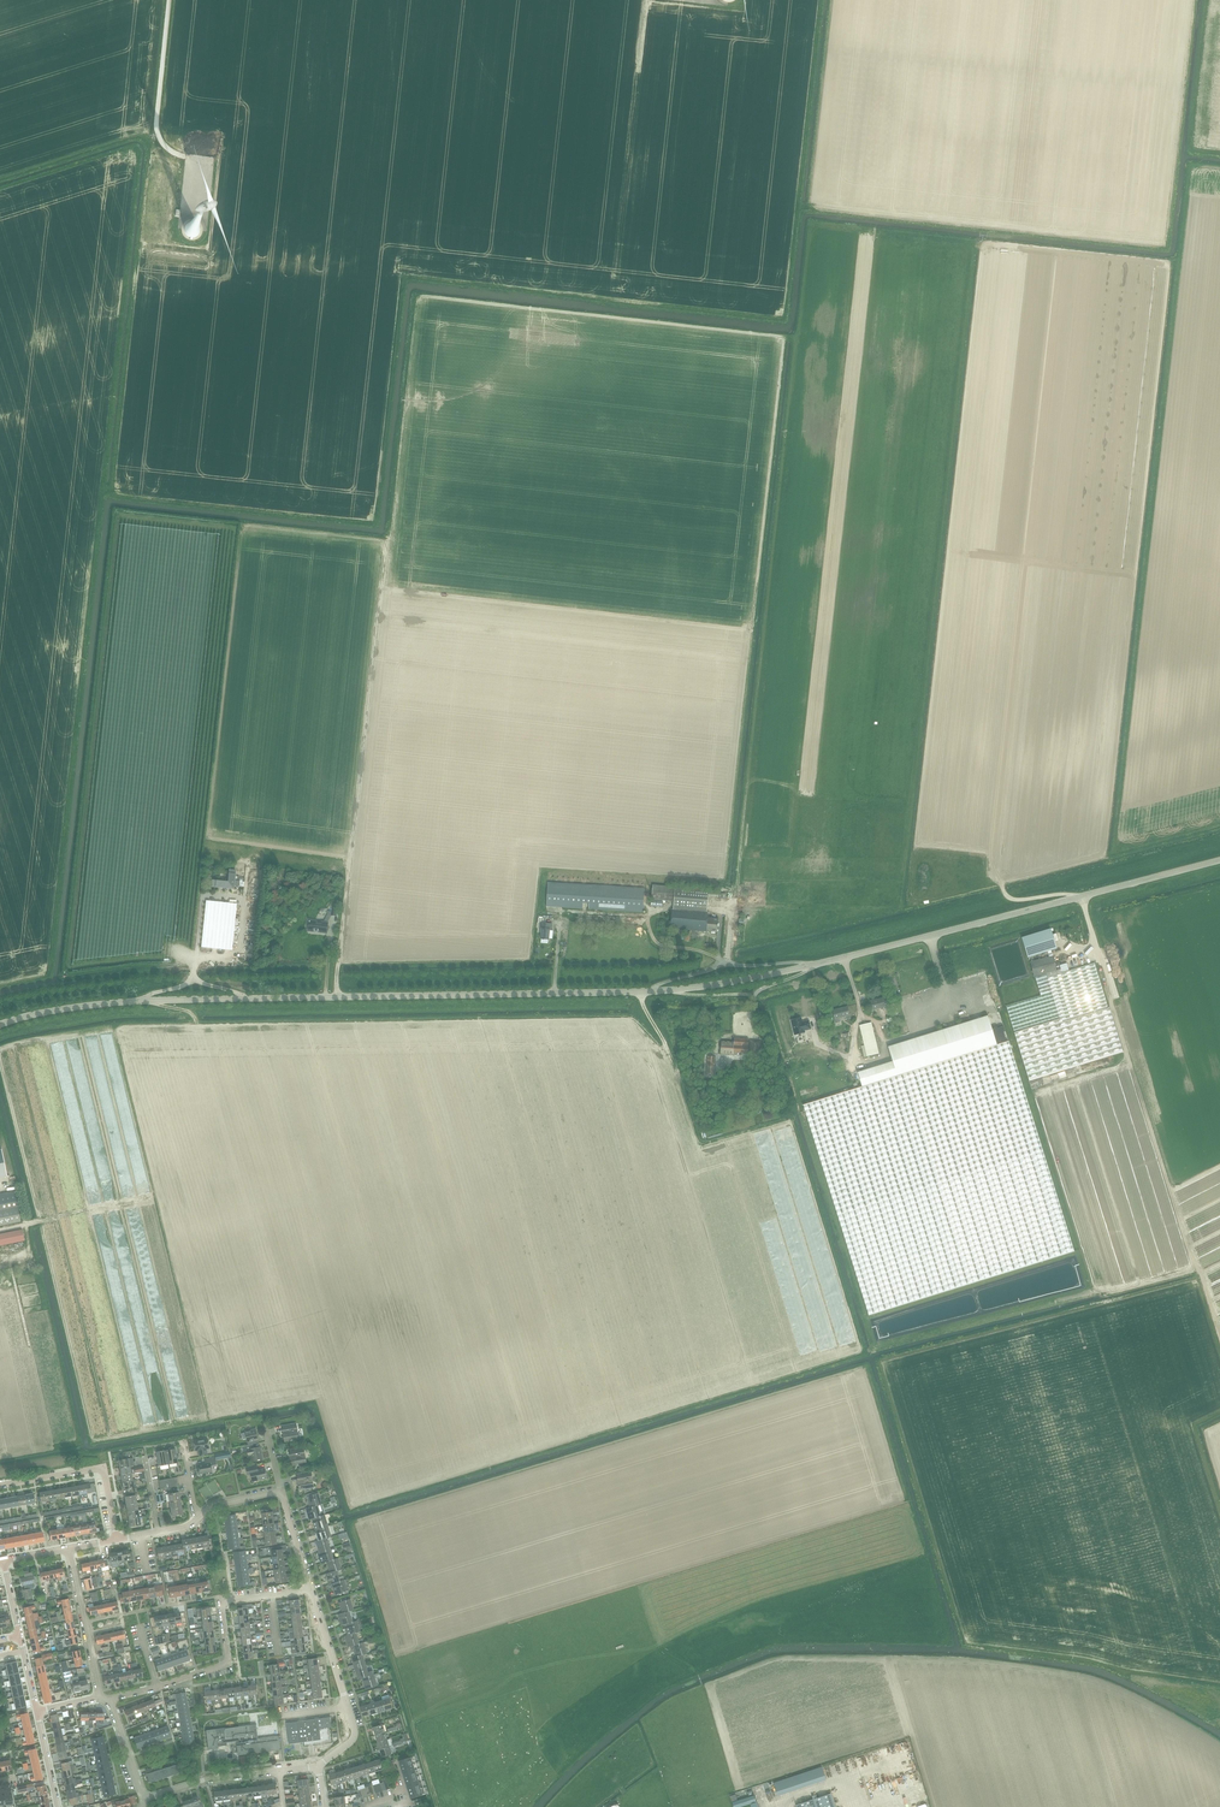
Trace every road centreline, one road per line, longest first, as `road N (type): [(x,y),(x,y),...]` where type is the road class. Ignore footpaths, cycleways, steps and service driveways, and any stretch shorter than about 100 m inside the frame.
road 1 (tertiary): [(0,1025),(157,1002),(682,990),(812,966),(1219,860)]
road 2 (track): [(335,997),(383,550)]
road 3 (track): [(438,1806),(375,1598)]
road 4 (residential): [(320,1766),(355,1730),(311,1591)]
road 5 (residential): [(109,1699),(230,1662),(225,1602)]
road 6 (residential): [(117,1539),(103,1467),(0,1486)]
road 7 (residential): [(147,1798),(203,1781),(320,1766)]

